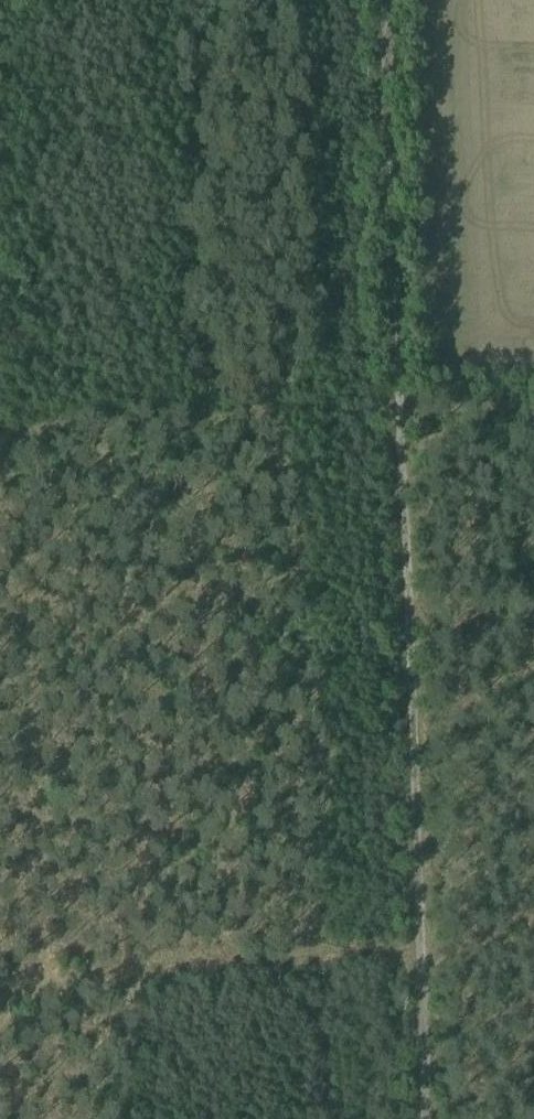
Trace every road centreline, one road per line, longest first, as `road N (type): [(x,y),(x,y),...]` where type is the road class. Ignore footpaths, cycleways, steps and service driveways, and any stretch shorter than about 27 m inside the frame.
road 1 (track): [(403,400),(429,945)]
road 2 (track): [(383,0),(403,400)]
road 3 (track): [(429,945),(437,1118)]

